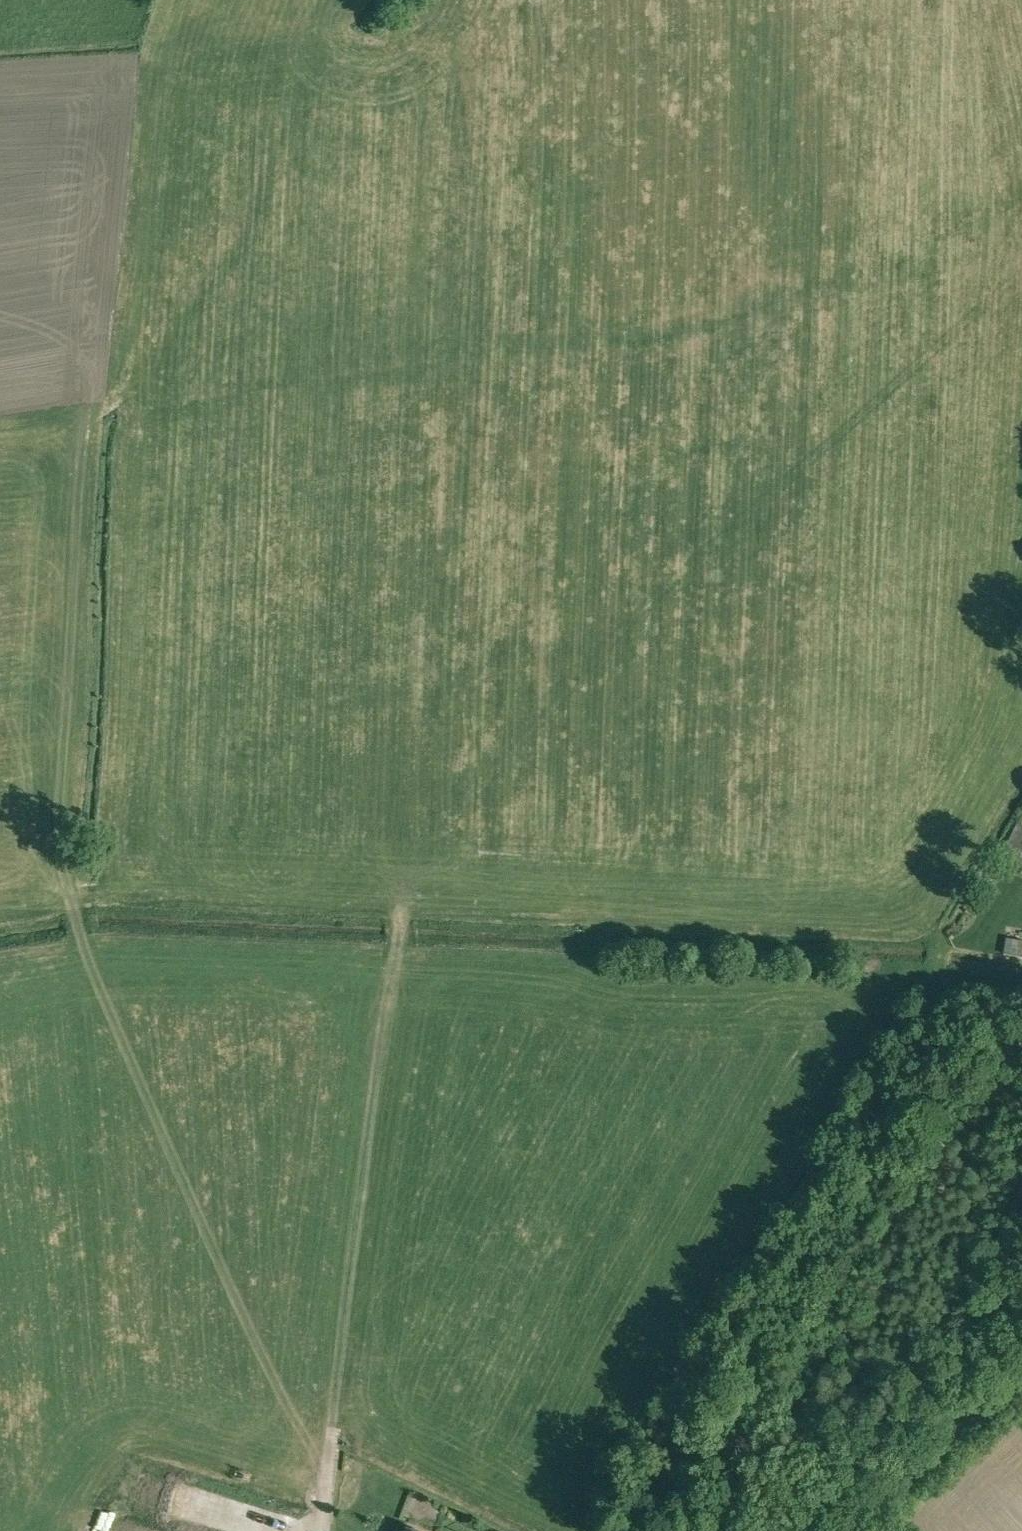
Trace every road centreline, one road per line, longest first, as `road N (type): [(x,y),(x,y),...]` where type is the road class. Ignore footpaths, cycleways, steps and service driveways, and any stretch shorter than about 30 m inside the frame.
road 1 (unclassified): [(848,1530),(1021,1364)]

